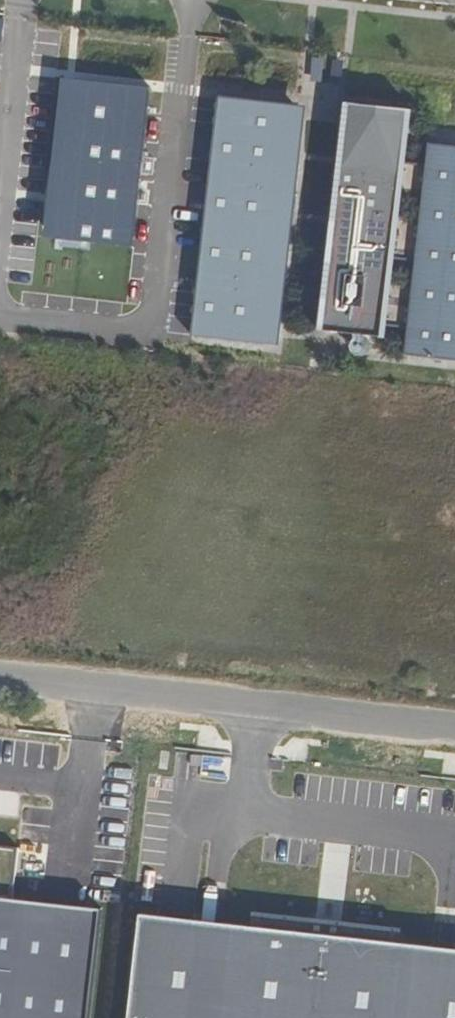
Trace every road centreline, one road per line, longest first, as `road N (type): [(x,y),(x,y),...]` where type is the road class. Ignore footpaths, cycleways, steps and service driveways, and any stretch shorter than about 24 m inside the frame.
road 1 (unclassified): [(454,725),(0,674)]

